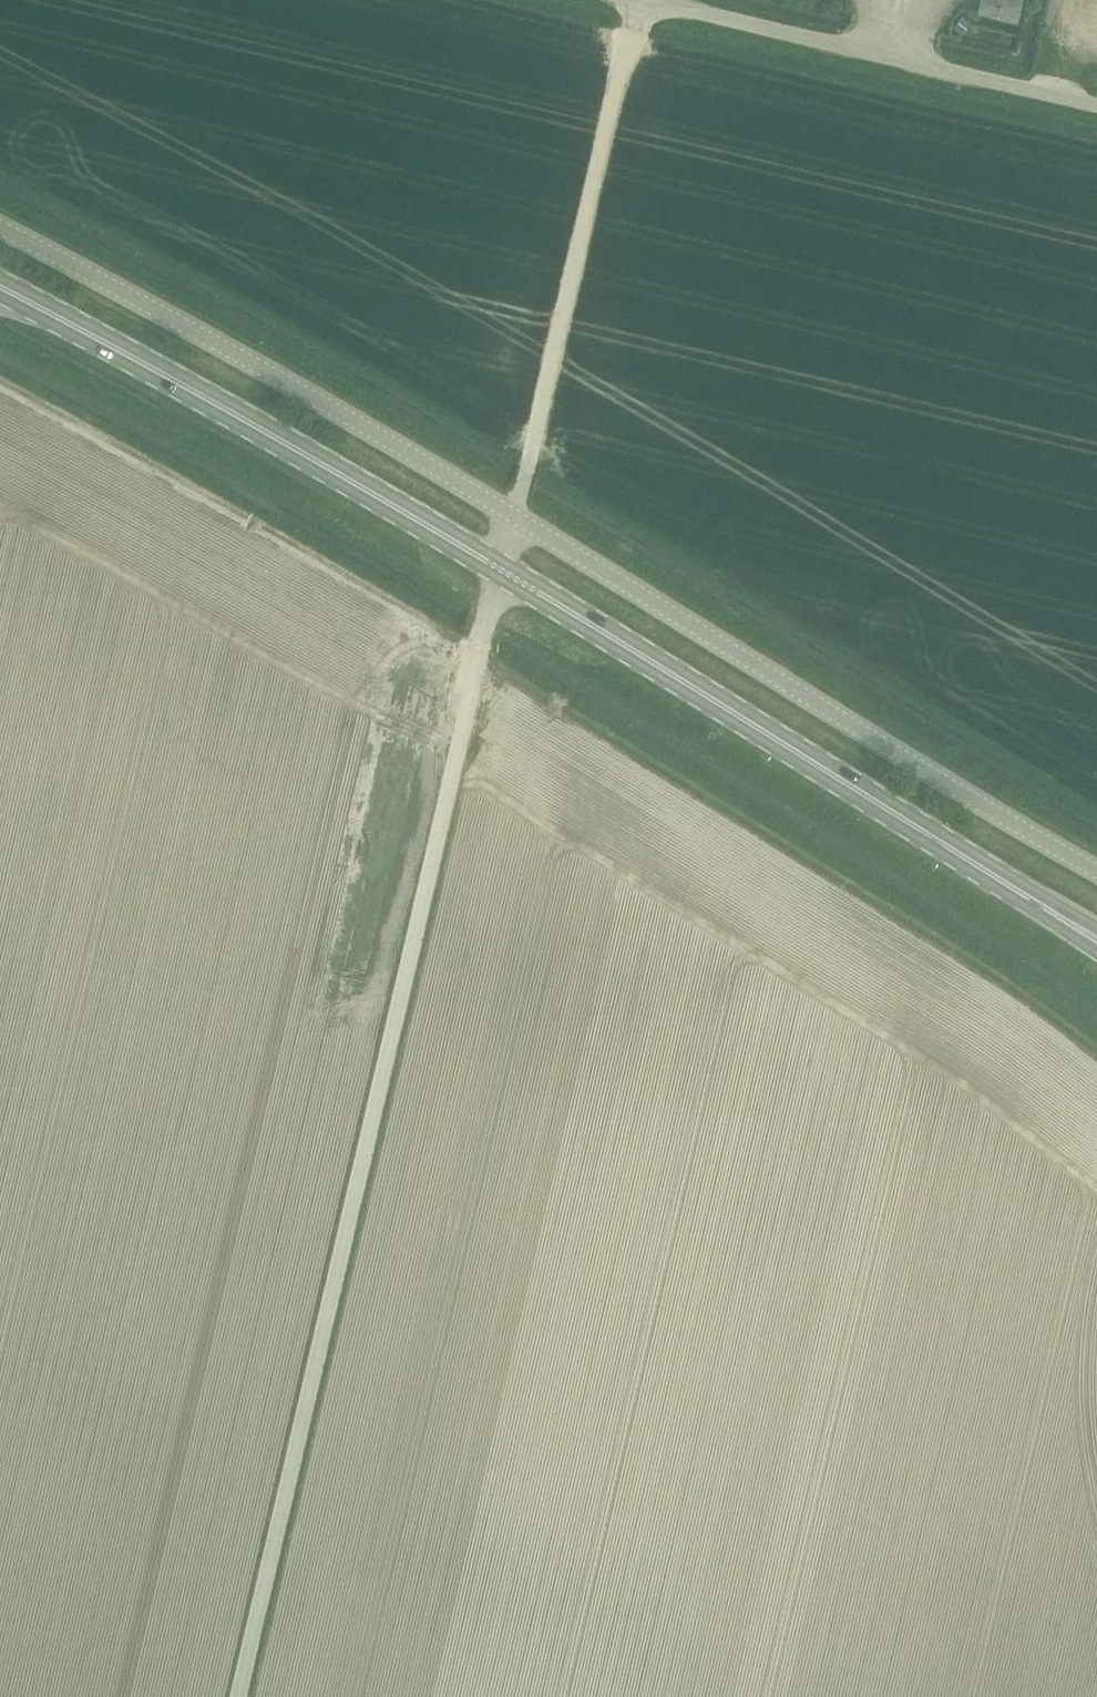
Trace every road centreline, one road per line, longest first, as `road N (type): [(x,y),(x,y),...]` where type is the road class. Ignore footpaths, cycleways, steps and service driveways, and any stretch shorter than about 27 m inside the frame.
road 1 (secondary): [(1096,939),(498,568),(0,287)]
road 2 (unclassified): [(1096,872),(364,426),(0,227)]
road 3 (track): [(0,167),(263,307),(1096,808)]
road 4 (track): [(239,1696),(498,568)]
road 5 (track): [(636,0),(498,568)]
road 6 (unclassified): [(1096,105),(649,0)]

